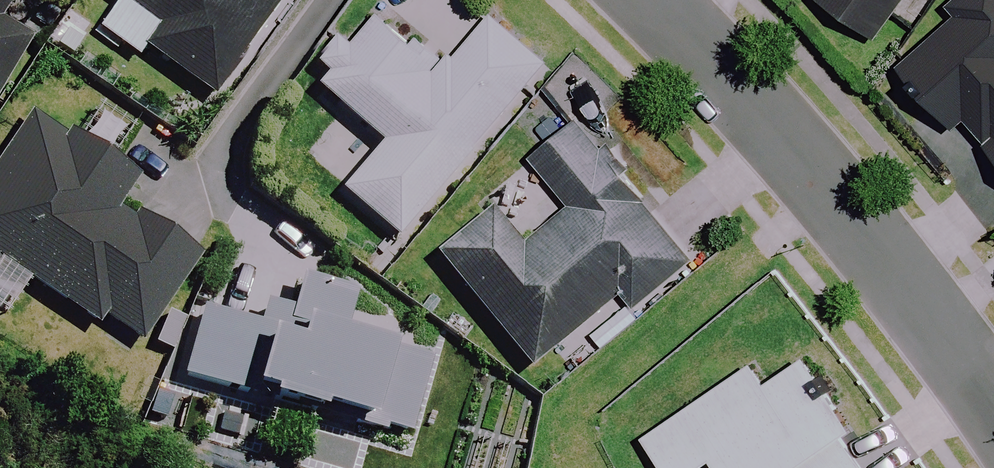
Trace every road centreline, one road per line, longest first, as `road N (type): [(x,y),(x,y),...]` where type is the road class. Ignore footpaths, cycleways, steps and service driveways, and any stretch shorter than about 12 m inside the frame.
road 1 (residential): [(993,400),(899,273),(652,0)]

